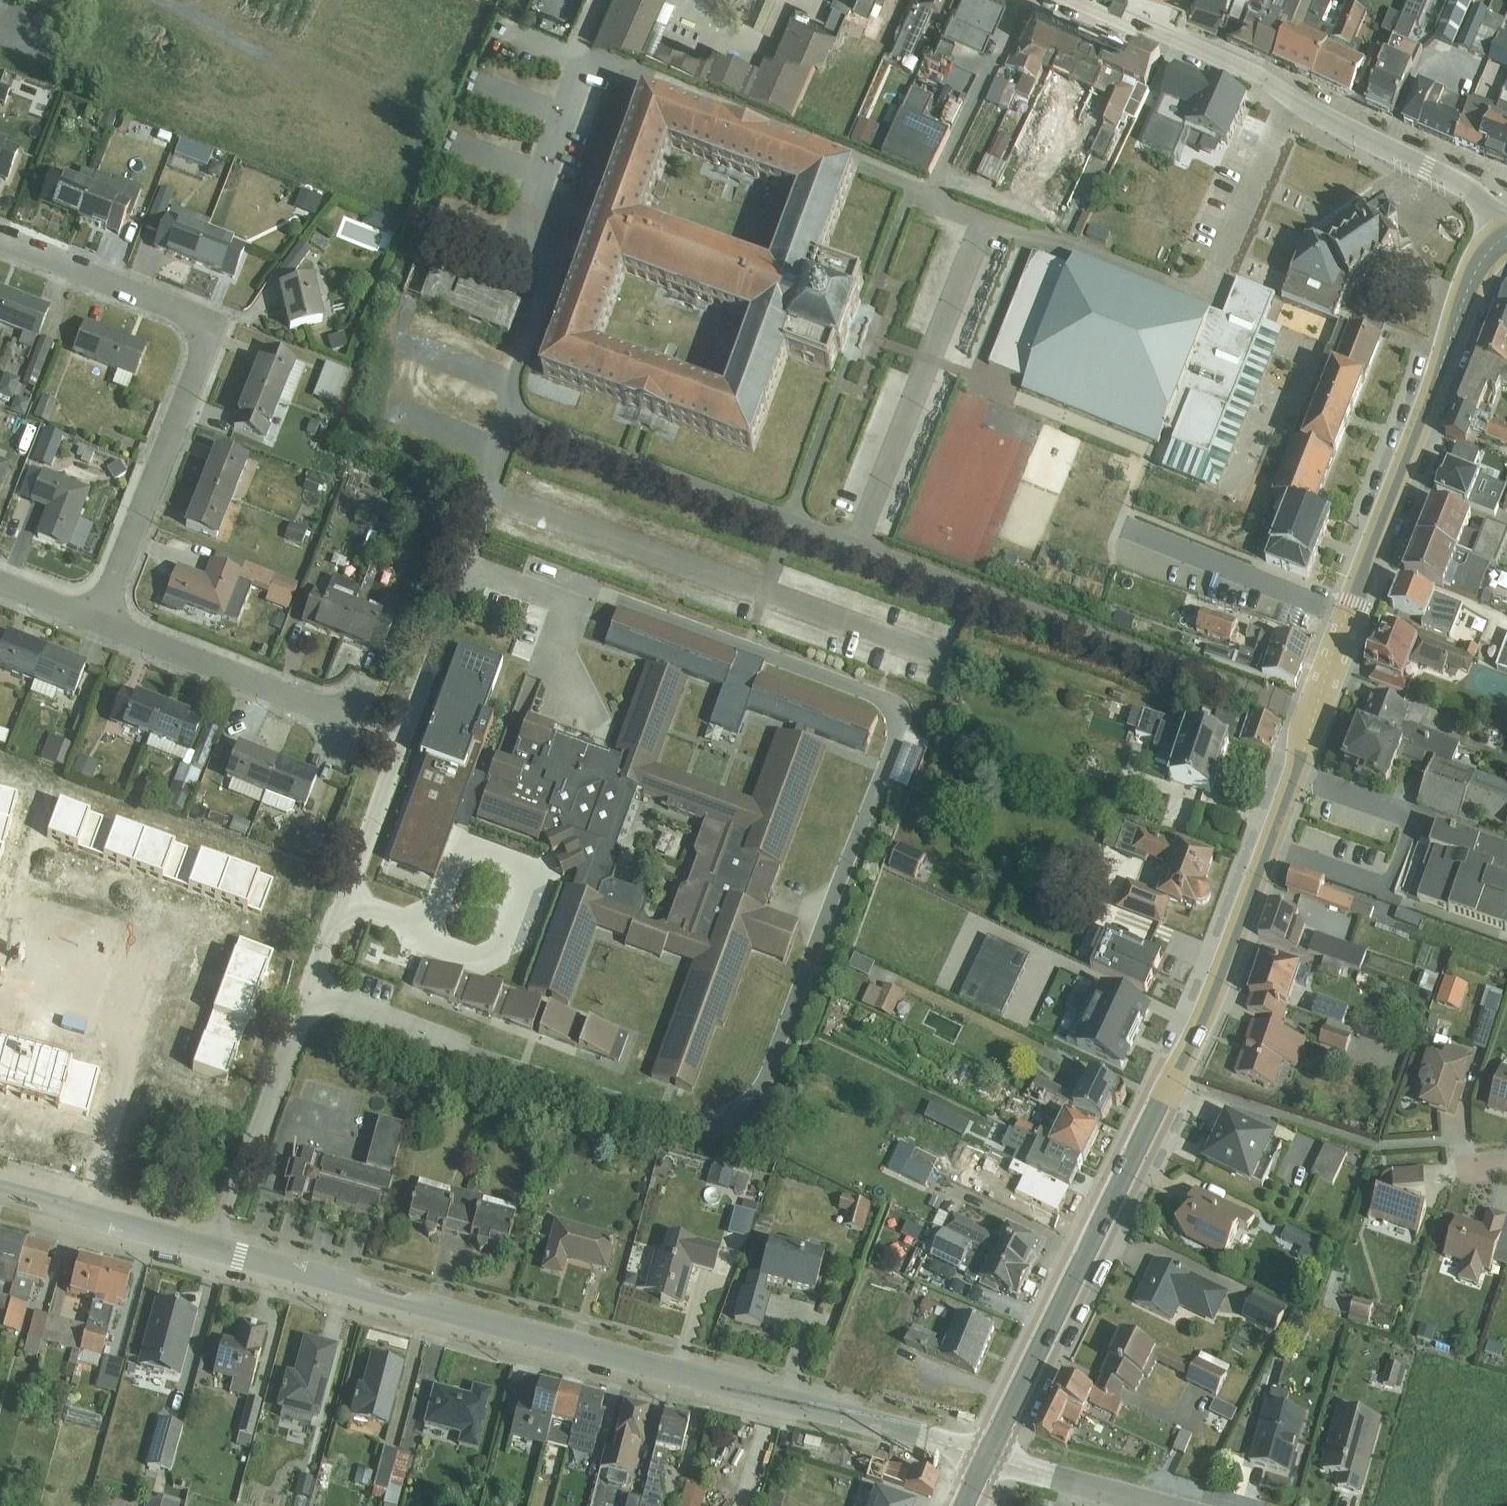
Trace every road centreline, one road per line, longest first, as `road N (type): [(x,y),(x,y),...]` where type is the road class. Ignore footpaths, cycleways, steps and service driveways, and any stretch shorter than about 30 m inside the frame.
road 1 (secondary): [(985,1458),(1204,1016),(1472,281),(1503,241)]
road 2 (residential): [(985,1458),(0,1193)]
road 3 (residential): [(0,242),(207,329),(99,617)]
road 4 (tertiary): [(1503,241),(1460,186),(1258,78),(1080,0)]
road 5 (residential): [(99,617),(349,712)]
road 6 (residential): [(1165,1505),(985,1458)]

